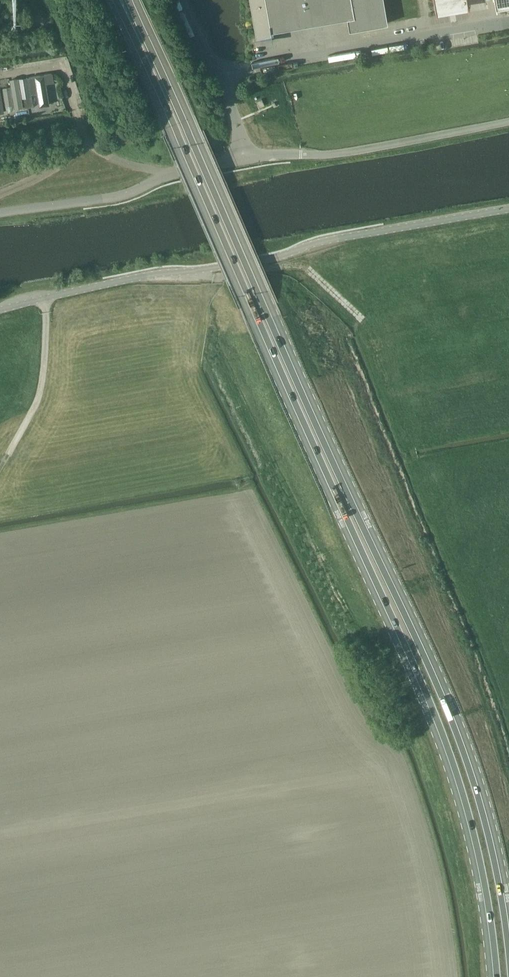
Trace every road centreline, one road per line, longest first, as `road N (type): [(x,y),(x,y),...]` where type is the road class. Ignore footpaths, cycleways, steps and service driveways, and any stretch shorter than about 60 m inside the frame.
road 1 (primary): [(116,0),(432,715),(465,811),(494,976)]
road 2 (primary): [(508,922),(486,808),(456,722),(135,0)]
road 3 (unclassified): [(508,209),(0,309)]
road 4 (unclassified): [(226,75),(508,24)]
road 5 (tertiary): [(508,121),(344,153),(245,159)]
road 6 (tertiary): [(0,212),(131,192),(177,172)]
road 7 (track): [(0,470),(44,377),(45,299)]
road 8 (track): [(361,319),(303,266),(219,279),(207,270)]
road 9 (residential): [(85,143),(59,66),(0,75)]

